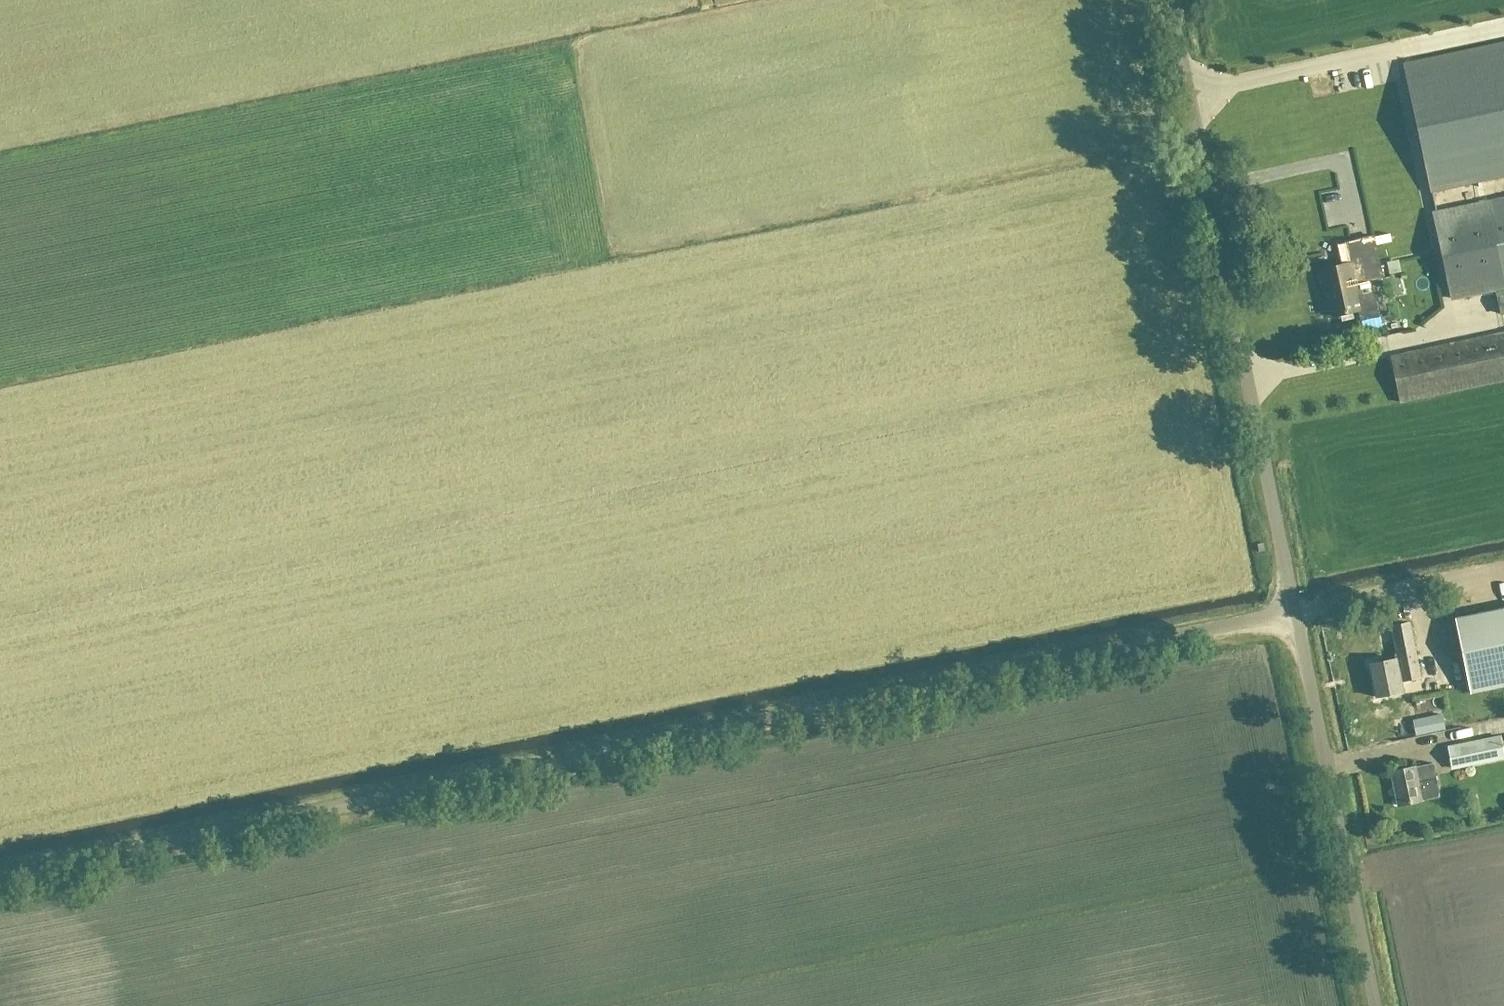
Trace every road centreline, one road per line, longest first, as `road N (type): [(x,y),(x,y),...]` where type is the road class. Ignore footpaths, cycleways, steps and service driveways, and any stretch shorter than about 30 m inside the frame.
road 1 (unclassified): [(0,880),(1287,607)]
road 2 (unclassified): [(1287,607),(1163,0)]
road 3 (unclassified): [(1369,1005),(1287,607)]
road 4 (track): [(1503,566),(1287,607)]

